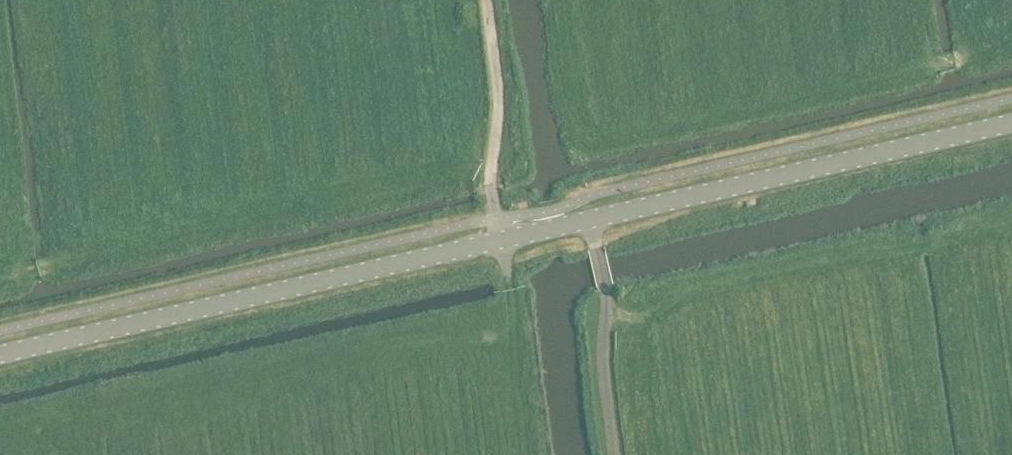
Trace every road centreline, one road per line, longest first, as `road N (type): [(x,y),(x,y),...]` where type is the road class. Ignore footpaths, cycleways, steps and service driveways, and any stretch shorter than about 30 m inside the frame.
road 1 (tertiary): [(0,354),(593,220)]
road 2 (tertiary): [(593,220),(1011,122)]
road 3 (track): [(486,0),(496,88),(489,183),(514,288)]

